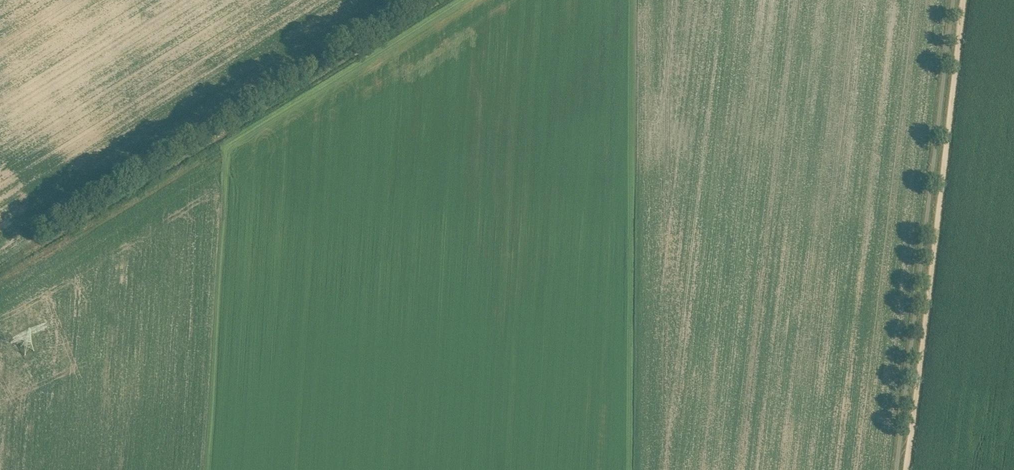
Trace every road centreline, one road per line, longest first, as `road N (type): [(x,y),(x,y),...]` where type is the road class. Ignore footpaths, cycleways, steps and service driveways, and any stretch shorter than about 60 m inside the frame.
road 1 (track): [(907,469),(964,0)]

